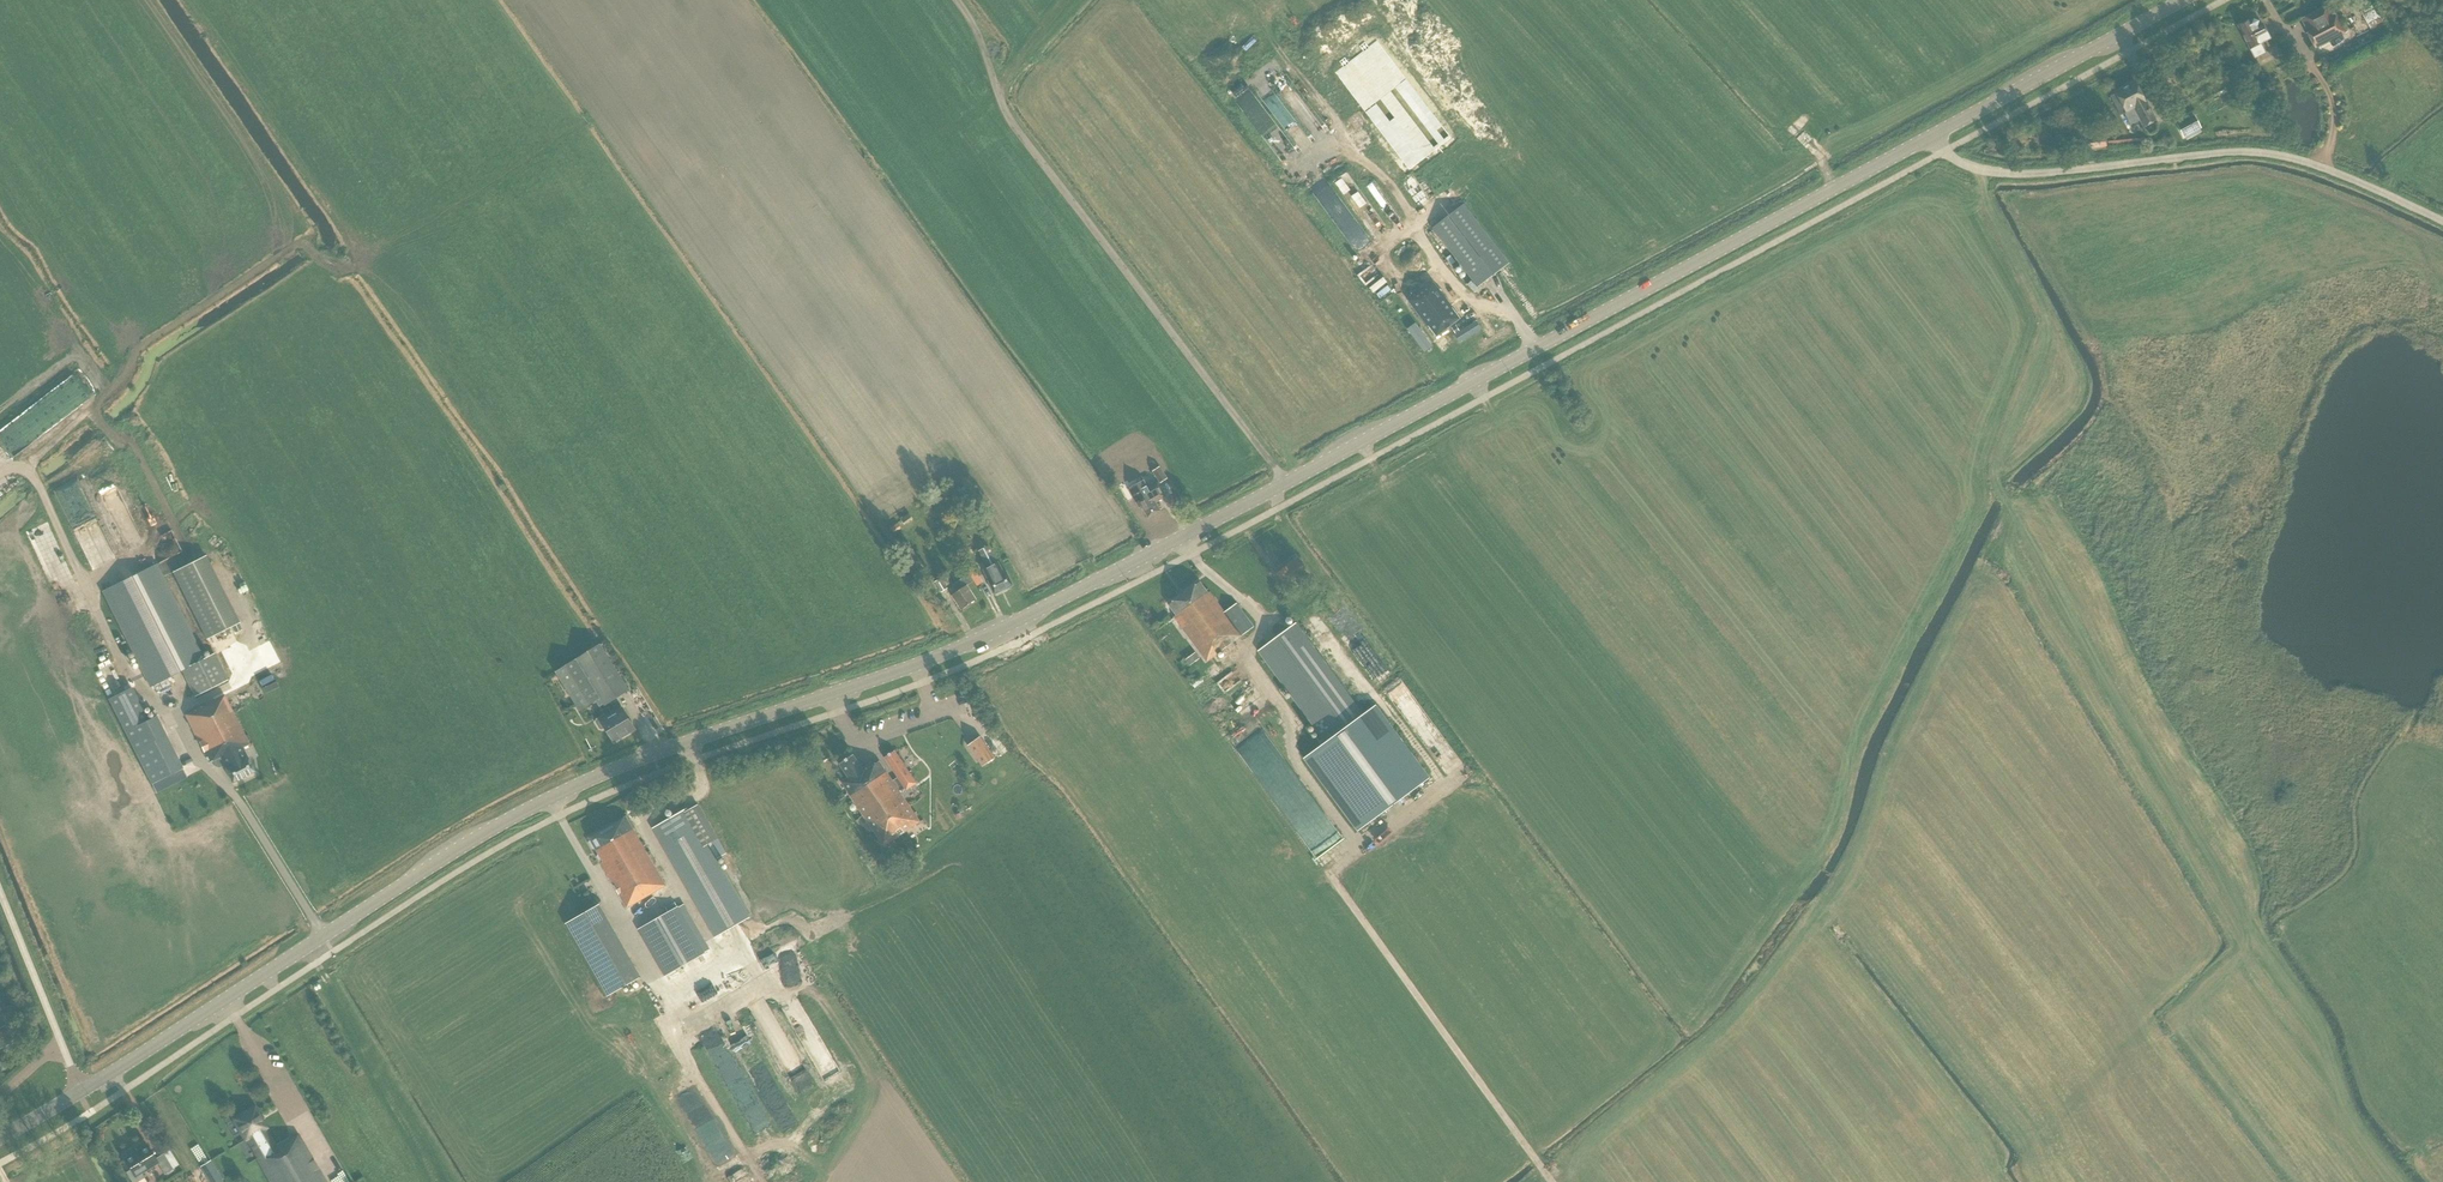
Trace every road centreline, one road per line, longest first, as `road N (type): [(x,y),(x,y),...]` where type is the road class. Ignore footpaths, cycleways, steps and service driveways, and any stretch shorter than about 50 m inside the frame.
road 1 (tertiary): [(82,1090),(523,813),(654,754),(999,629),(1936,136)]
road 2 (track): [(1280,486),(1275,465),(1008,115),(959,0)]
road 3 (track): [(1454,781),(1327,870),(1551,1181)]
road 4 (unclassified): [(1936,136),(1969,166),(2022,174),(2276,154),(2442,221)]
road 5 (track): [(1980,168),(2088,389),(2077,416),(2004,485),(2048,577)]
road 6 (track): [(25,469),(131,370),(137,350),(289,249),(306,247),(337,265),(356,254)]
road 7 (track): [(1555,1181),(1575,1169),(1607,1121),(1707,1040),(1832,899)]
road 8 (tertiary): [(1936,136),(2185,0)]
road 9 (track): [(686,1007),(673,1017),(675,1039),(764,1181)]
road 10 (unclassified): [(63,1048),(0,887)]

